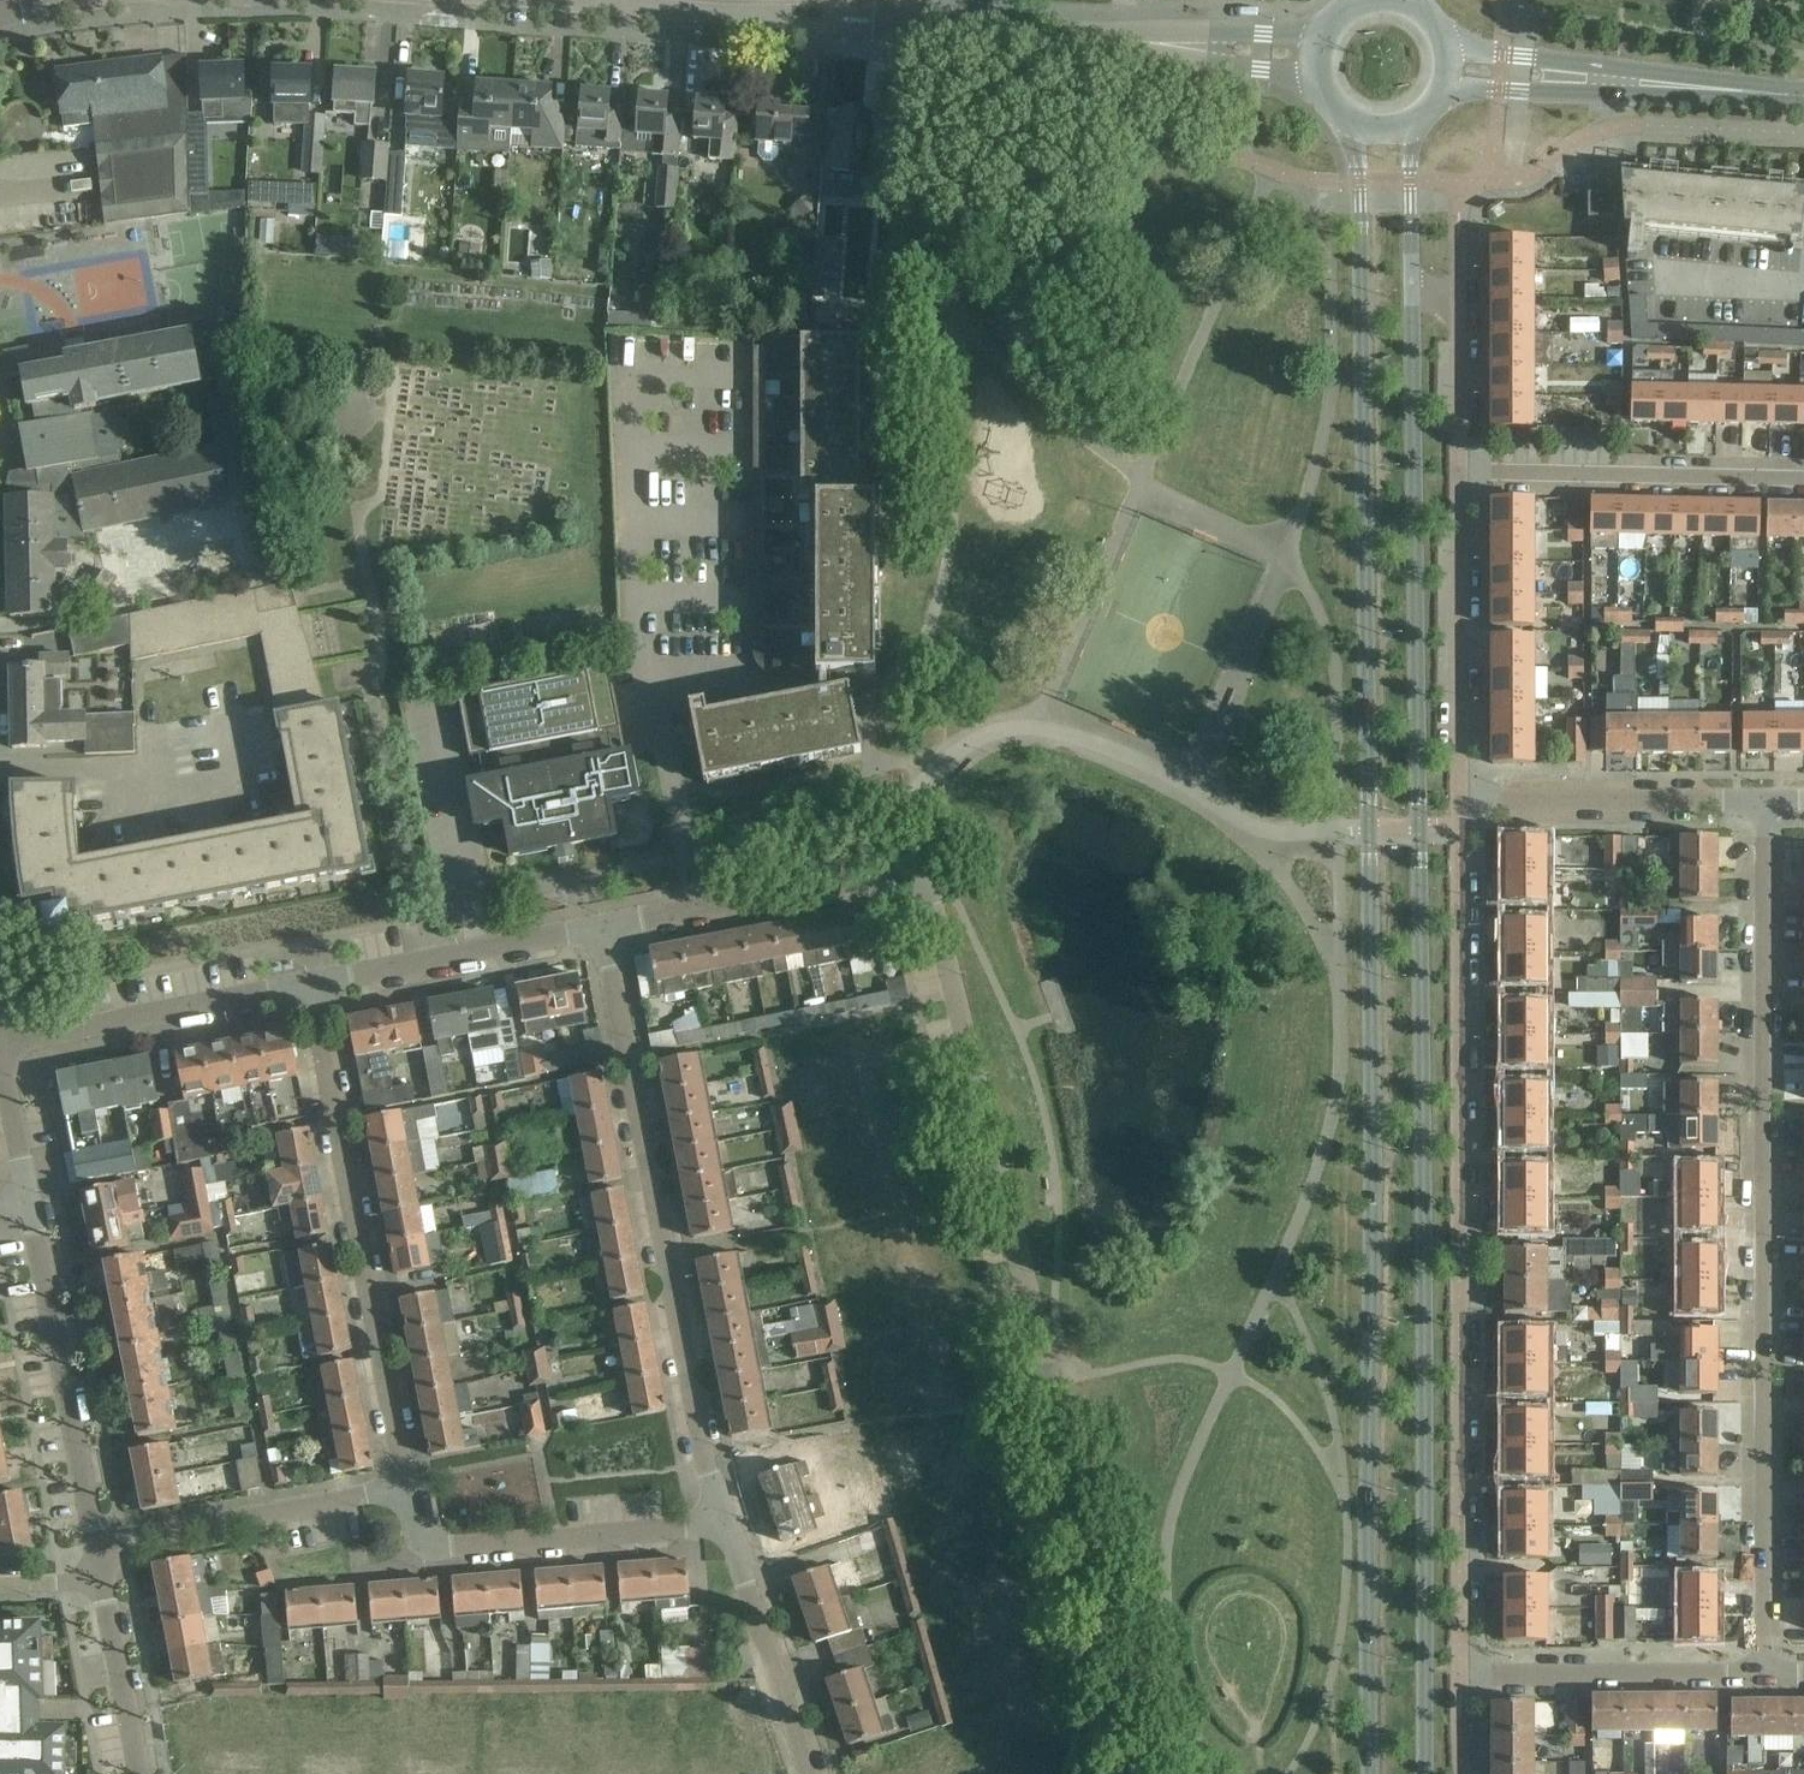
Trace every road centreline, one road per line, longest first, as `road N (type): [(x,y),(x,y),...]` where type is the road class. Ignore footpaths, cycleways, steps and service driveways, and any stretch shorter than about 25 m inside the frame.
road 1 (tertiary): [(1341,121),(1359,181),(1372,1773)]
road 2 (tertiary): [(1427,1773),(1412,284)]
road 3 (residential): [(1767,1675),(1461,1674),(1461,800)]
road 4 (residential): [(1129,1773),(1043,1421),(1039,1357),(957,994),(929,889),(892,872)]
road 5 (residential): [(1768,799),(1767,1675)]
road 6 (residential): [(697,909),(636,595),(633,358),(725,359)]
road 7 (residential): [(725,1524),(701,1445),(605,927)]
road 8 (residential): [(406,1488),(315,980)]
road 9 (residential): [(725,1524),(437,1553),(424,1548),(406,1488)]
road 10 (residential): [(100,1546),(26,1197)]
road 11 (unclassified): [(570,0),(916,26)]
road 12 (residential): [(1803,478),(1459,472)]
road 13 (residential): [(1461,800),(1459,472)]
road 14 (residential): [(0,1044),(315,980)]
road 15 (residential): [(406,1488),(100,1546)]
road 16 (residential): [(1461,800),(1768,799)]
road 17 (residential): [(315,980),(605,927)]
road 18 (residential): [(809,1773),(725,1524)]
road 19 (unclassified): [(1148,45),(916,26)]
road 20 (residential): [(1459,472),(1458,298),(1412,284)]
road 21 (residential): [(697,909),(892,872)]
road 22 (residential): [(139,1773),(106,1580)]
road 23 (tertiary): [(1635,83),(1447,40)]
road 24 (tertiary): [(1444,98),(1635,83)]
road 25 (unclassified): [(1148,45),(1317,89)]
road 26 (unclassified): [(1320,35),(1148,45)]
road 27 (tertiary): [(1803,97),(1635,83)]
road 28 (tertiary): [(1412,284),(1417,125)]
road 29 (residential): [(26,1197),(0,1050)]

